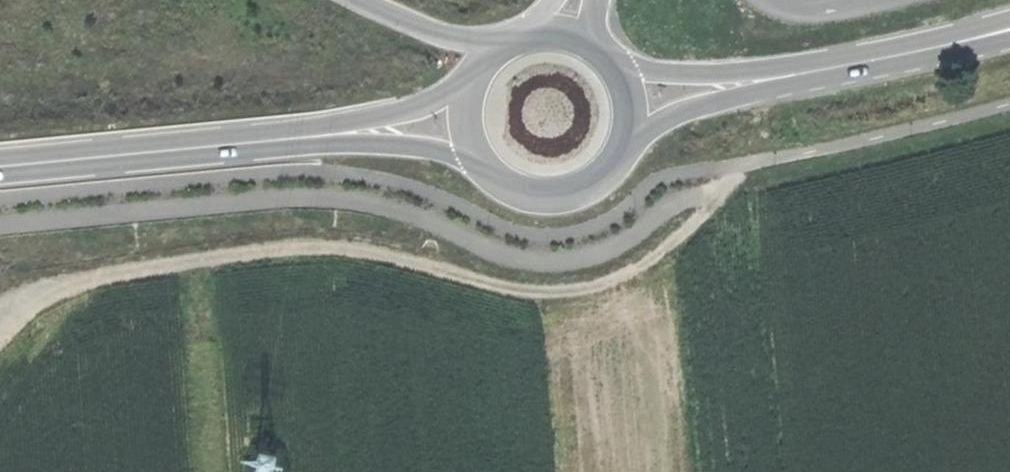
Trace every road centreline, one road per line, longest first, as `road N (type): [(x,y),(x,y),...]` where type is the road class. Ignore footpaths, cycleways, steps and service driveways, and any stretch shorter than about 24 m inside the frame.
road 1 (track): [(0,334),(43,300),(112,277),(289,249),(386,256),(512,290),(587,290),(667,247),(752,161)]
road 2 (track): [(714,203),(666,210),(608,251),(565,263),(515,260),(407,213),(339,199),(0,227)]
road 3 (secondary): [(0,168),(274,141)]
road 4 (secondary): [(274,141),(431,149),(490,170)]
road 5 (secondary): [(476,75),(423,105),(274,141)]
road 6 (secondary): [(1009,27),(815,75)]
road 7 (secondary): [(630,130),(815,75)]
road 8 (secondary): [(815,75),(625,81)]
road 9 (secondary): [(490,170),(510,185),(559,194),(605,174),(630,130)]
road 10 (trunk): [(518,37),(434,32),(362,0)]
road 11 (secondary): [(625,81),(594,44),(572,34),(518,37)]

